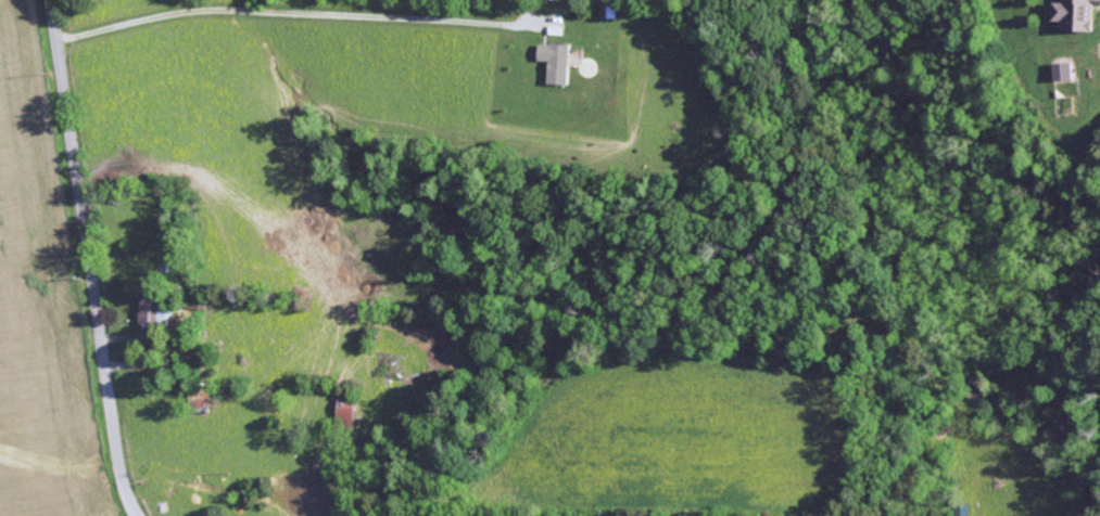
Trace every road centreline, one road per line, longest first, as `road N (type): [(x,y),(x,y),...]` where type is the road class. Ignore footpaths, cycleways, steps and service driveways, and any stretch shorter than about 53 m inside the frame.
road 1 (residential): [(138,515),(115,452),(50,0)]

